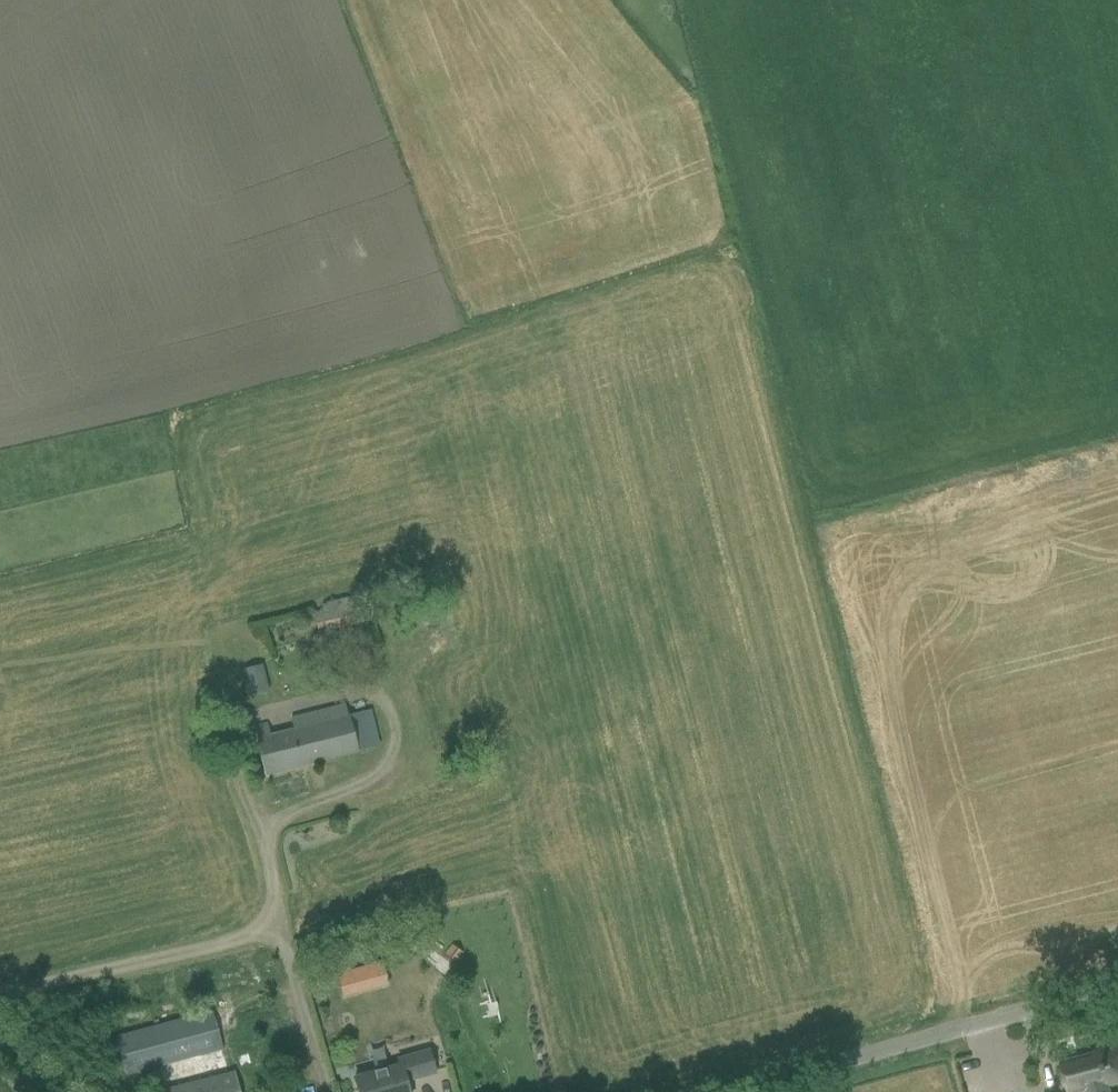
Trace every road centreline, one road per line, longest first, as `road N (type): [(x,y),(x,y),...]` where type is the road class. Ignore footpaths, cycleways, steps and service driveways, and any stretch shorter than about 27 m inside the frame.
road 1 (unclassified): [(724,1091),(1117,983)]

